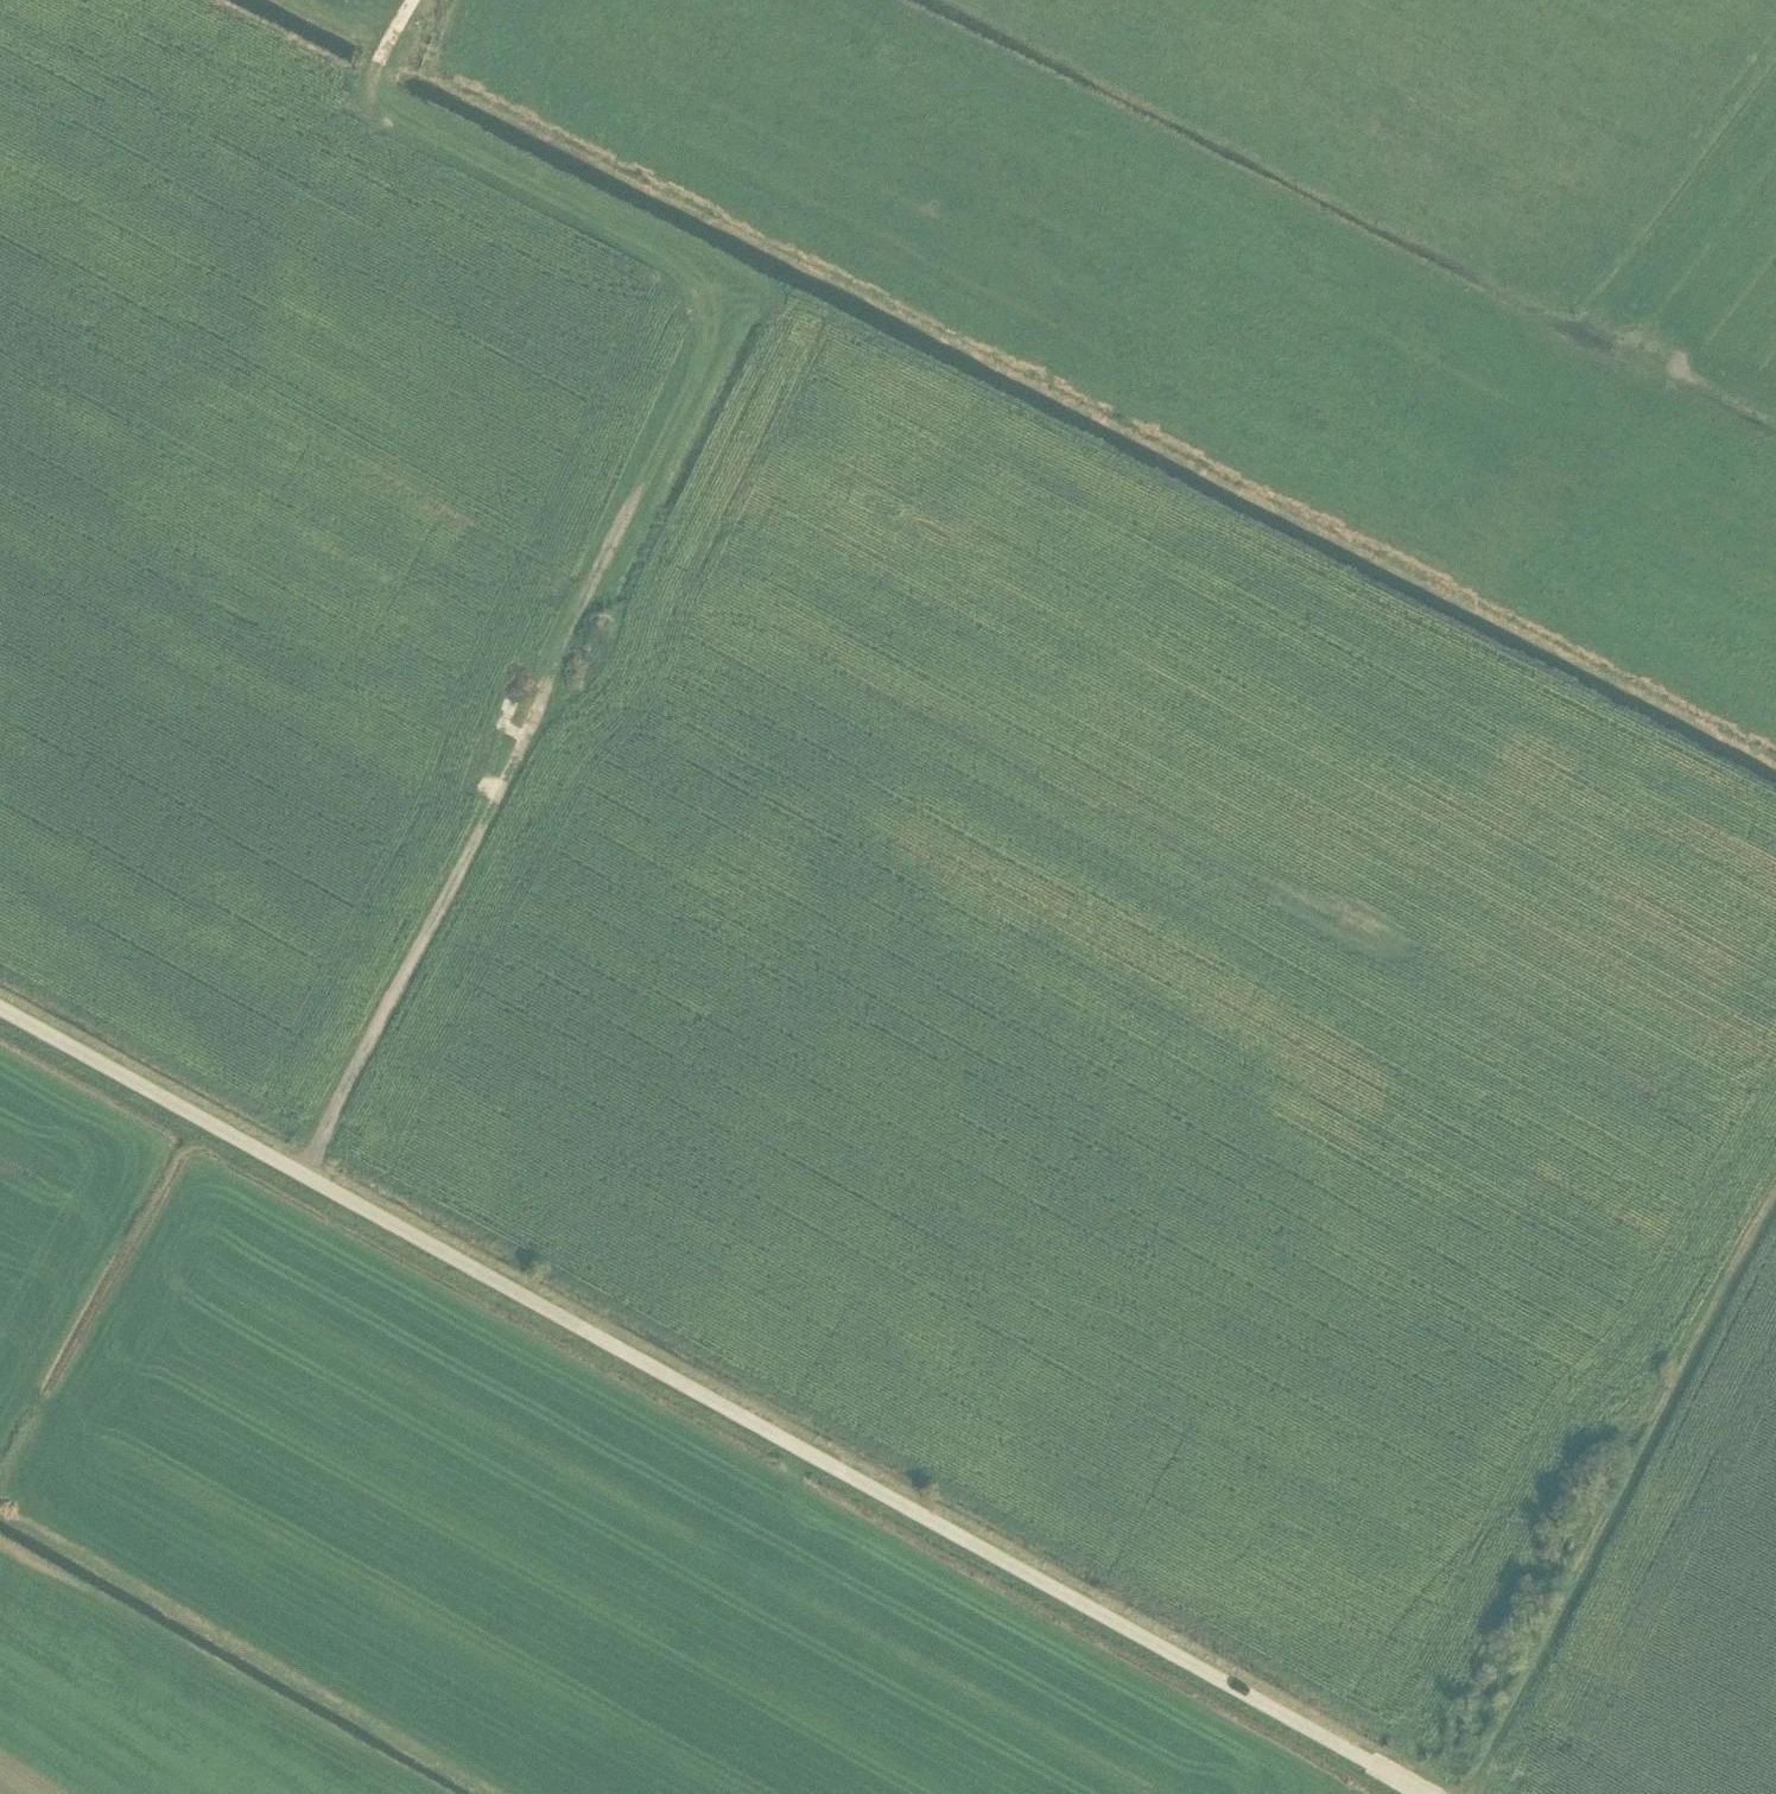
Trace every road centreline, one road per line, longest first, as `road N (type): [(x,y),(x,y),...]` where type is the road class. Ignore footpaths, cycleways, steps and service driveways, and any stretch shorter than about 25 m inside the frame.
road 1 (unclassified): [(1413,1793),(0,1012)]

